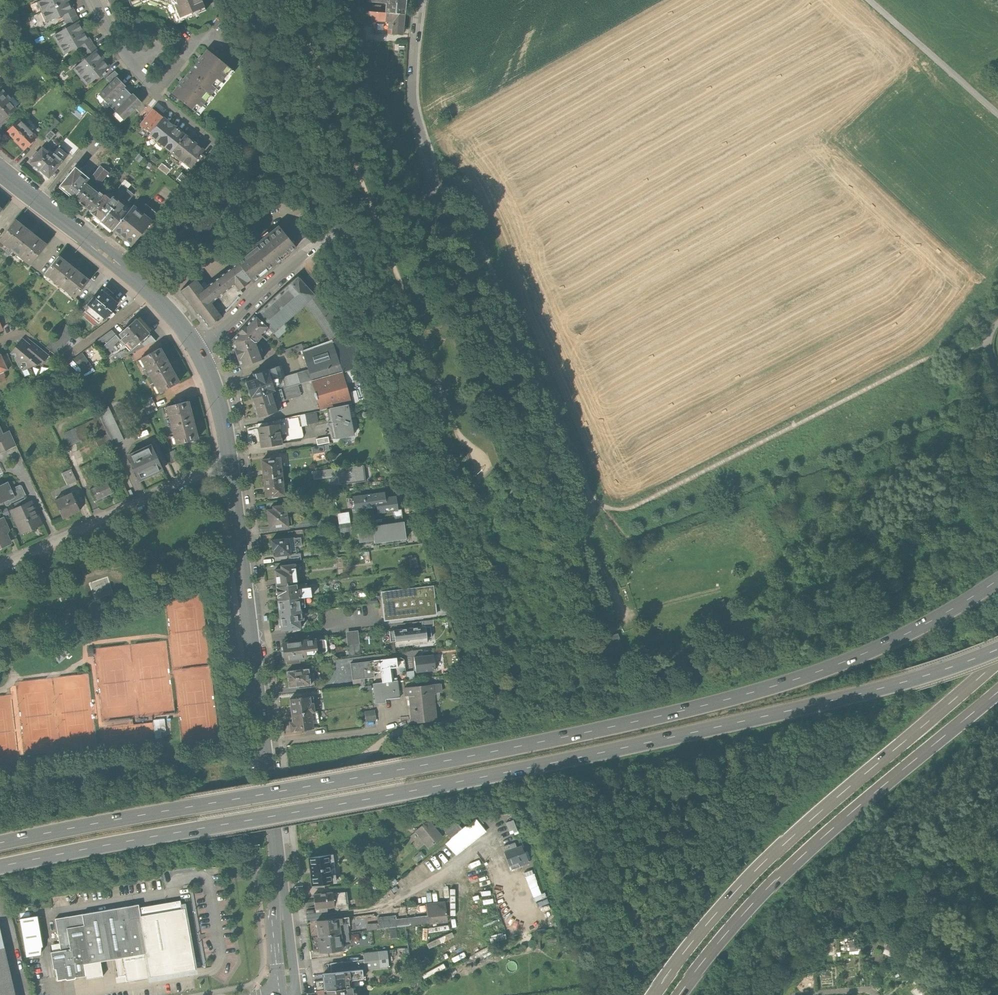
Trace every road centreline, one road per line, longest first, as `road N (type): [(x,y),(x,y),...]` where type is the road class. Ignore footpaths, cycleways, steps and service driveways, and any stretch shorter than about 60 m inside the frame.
road 1 (trunk): [(997,582),(822,672),(709,705),(0,842)]
road 2 (trunk): [(0,866),(752,722),(997,648)]
road 3 (unclassified): [(419,0),(411,92),(430,193),(308,251),(198,352)]
road 4 (primary): [(997,662),(787,844),(709,924),(655,994)]
road 5 (track): [(997,322),(960,356),(922,360),(628,507),(595,506)]
road 6 (primary): [(680,994),(800,860),(997,694)]
road 7 (secondary): [(279,884),(230,462)]
road 8 (residential): [(0,568),(230,462)]

